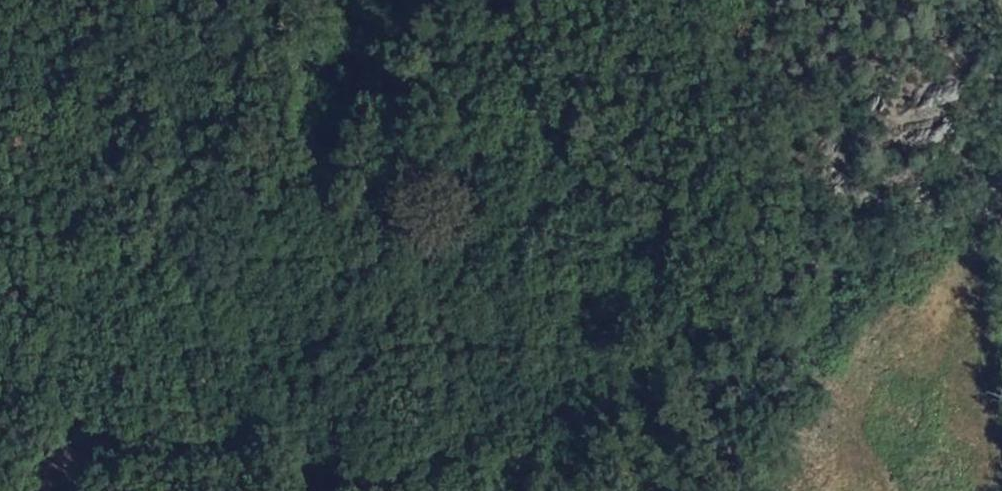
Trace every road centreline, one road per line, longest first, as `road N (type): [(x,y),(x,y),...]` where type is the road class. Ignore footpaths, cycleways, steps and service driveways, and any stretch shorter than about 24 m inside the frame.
road 1 (track): [(325,490),(537,472),(696,429),(743,401),(836,310),(1001,180)]
road 2 (track): [(517,0),(531,115),(557,155),(692,255),(734,321),(743,401)]
road 3 (track): [(309,490),(0,413)]

